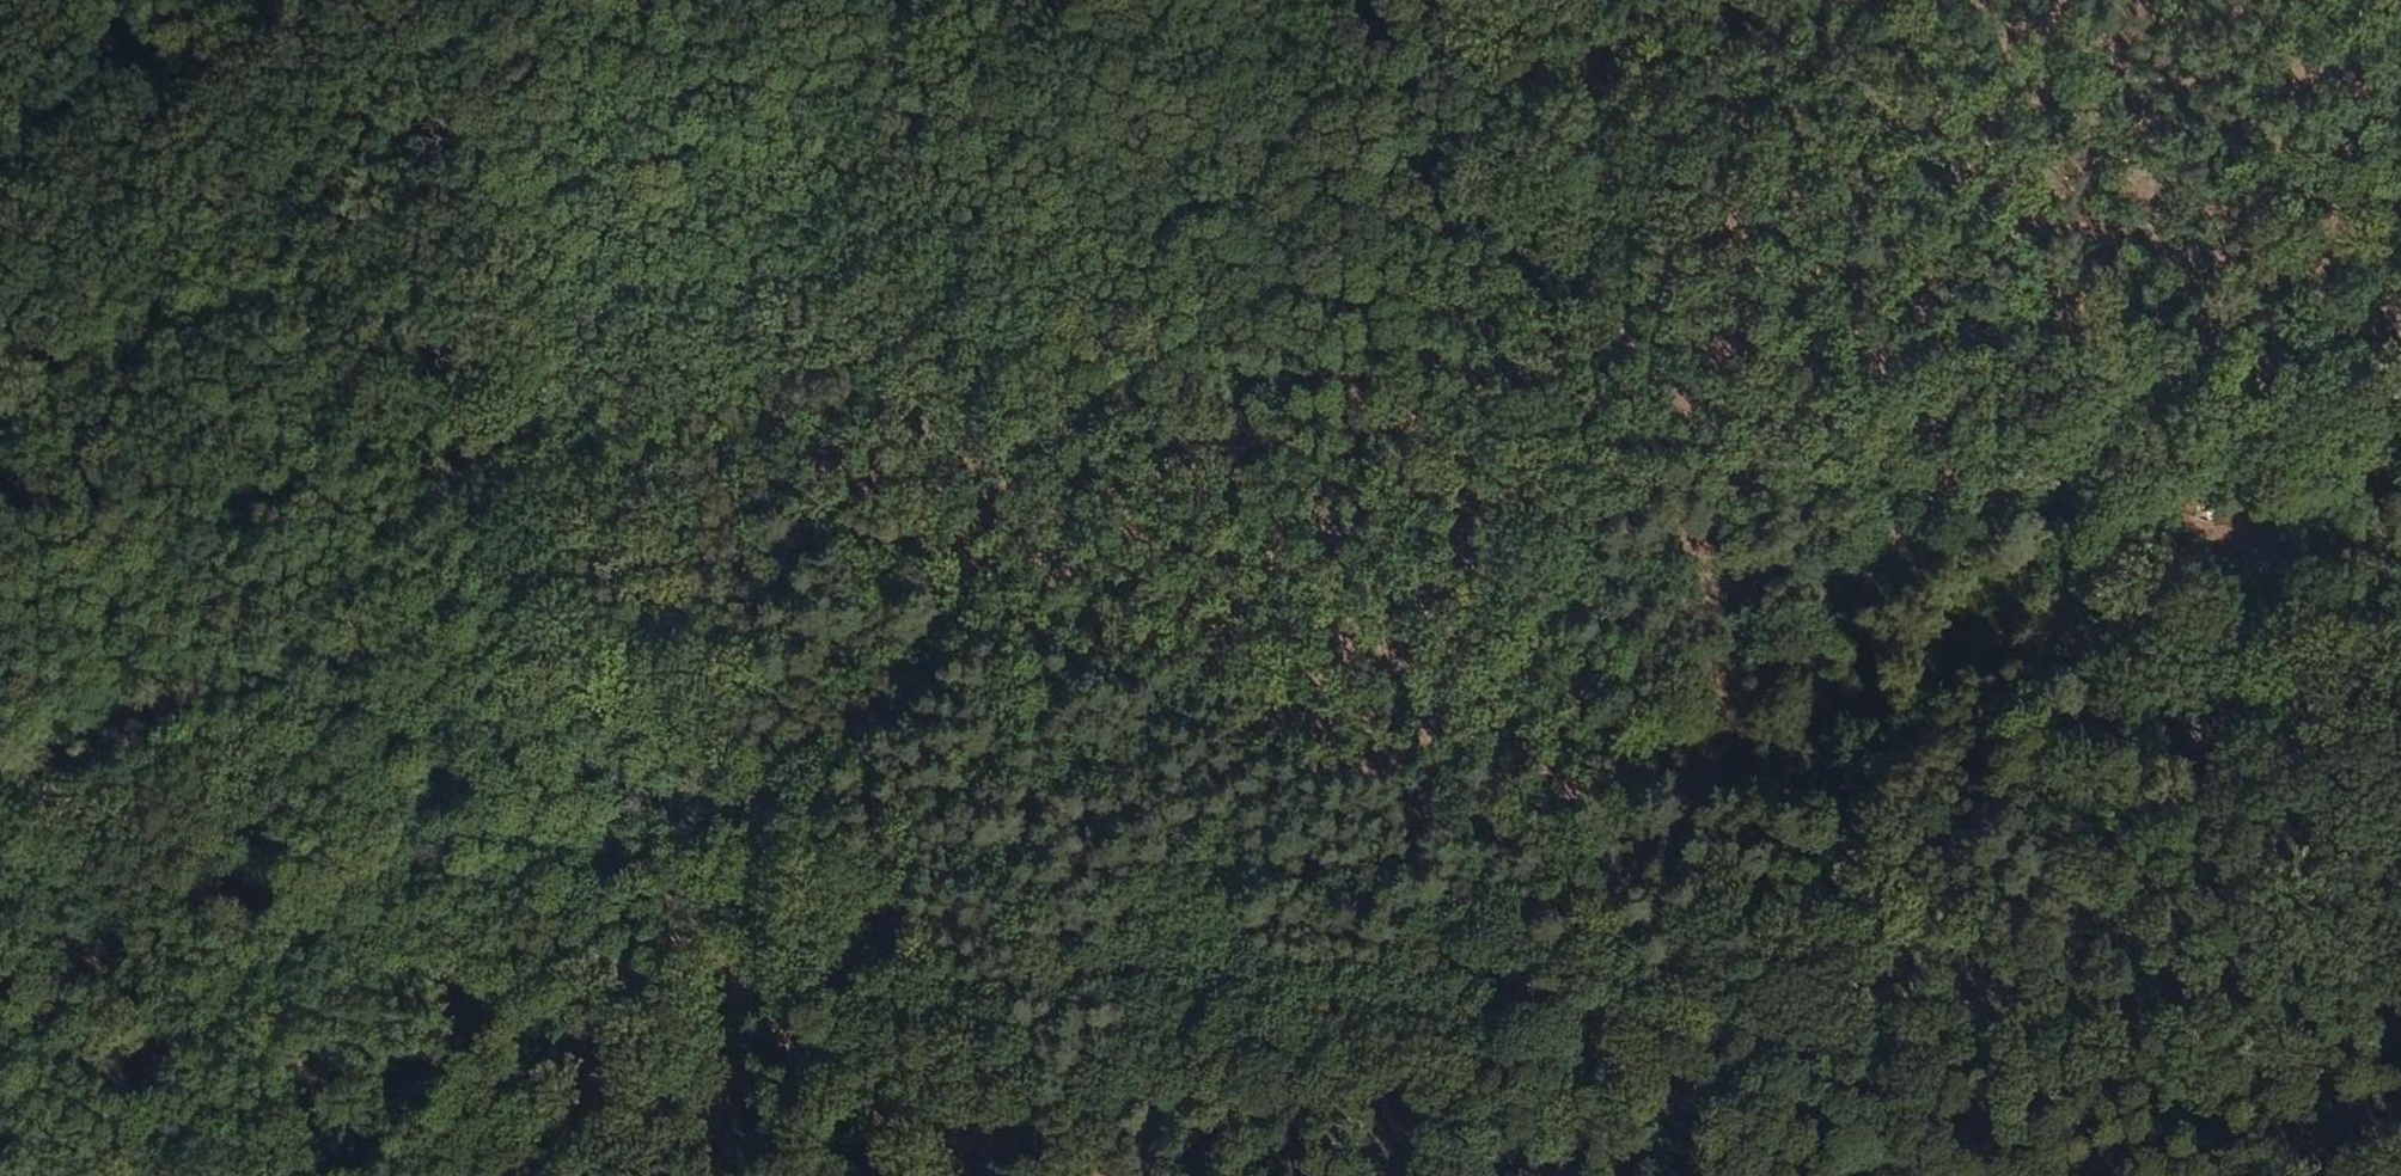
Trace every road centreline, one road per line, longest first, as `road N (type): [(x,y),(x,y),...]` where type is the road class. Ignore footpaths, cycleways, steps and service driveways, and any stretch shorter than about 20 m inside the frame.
road 1 (track): [(520,0),(0,363)]
road 2 (track): [(0,106),(148,0)]

